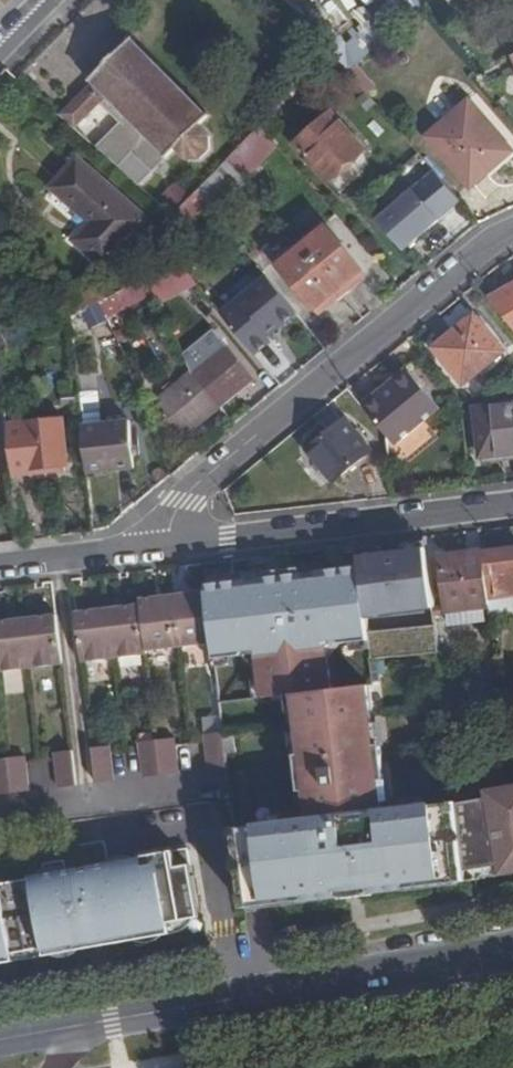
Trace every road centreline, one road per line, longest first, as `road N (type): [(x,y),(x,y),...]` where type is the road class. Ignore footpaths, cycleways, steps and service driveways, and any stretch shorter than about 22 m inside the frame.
road 1 (tertiary): [(0,1038),(512,950)]
road 2 (residential): [(512,227),(465,255),(182,501),(152,544)]
road 3 (residential): [(512,502),(152,544)]
road 4 (residential): [(152,544),(0,564)]

